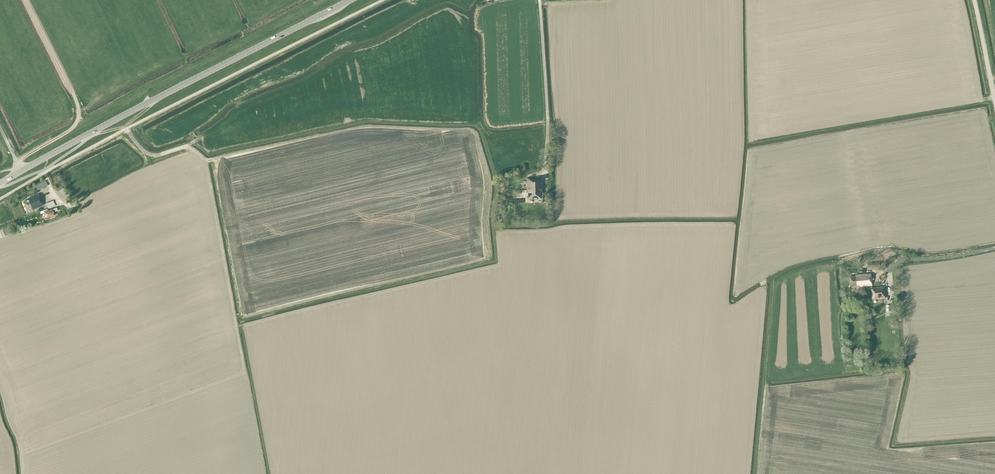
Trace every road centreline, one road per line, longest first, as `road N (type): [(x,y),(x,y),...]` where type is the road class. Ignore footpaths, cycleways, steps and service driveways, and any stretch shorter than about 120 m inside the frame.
road 1 (primary): [(91,132),(350,0)]

